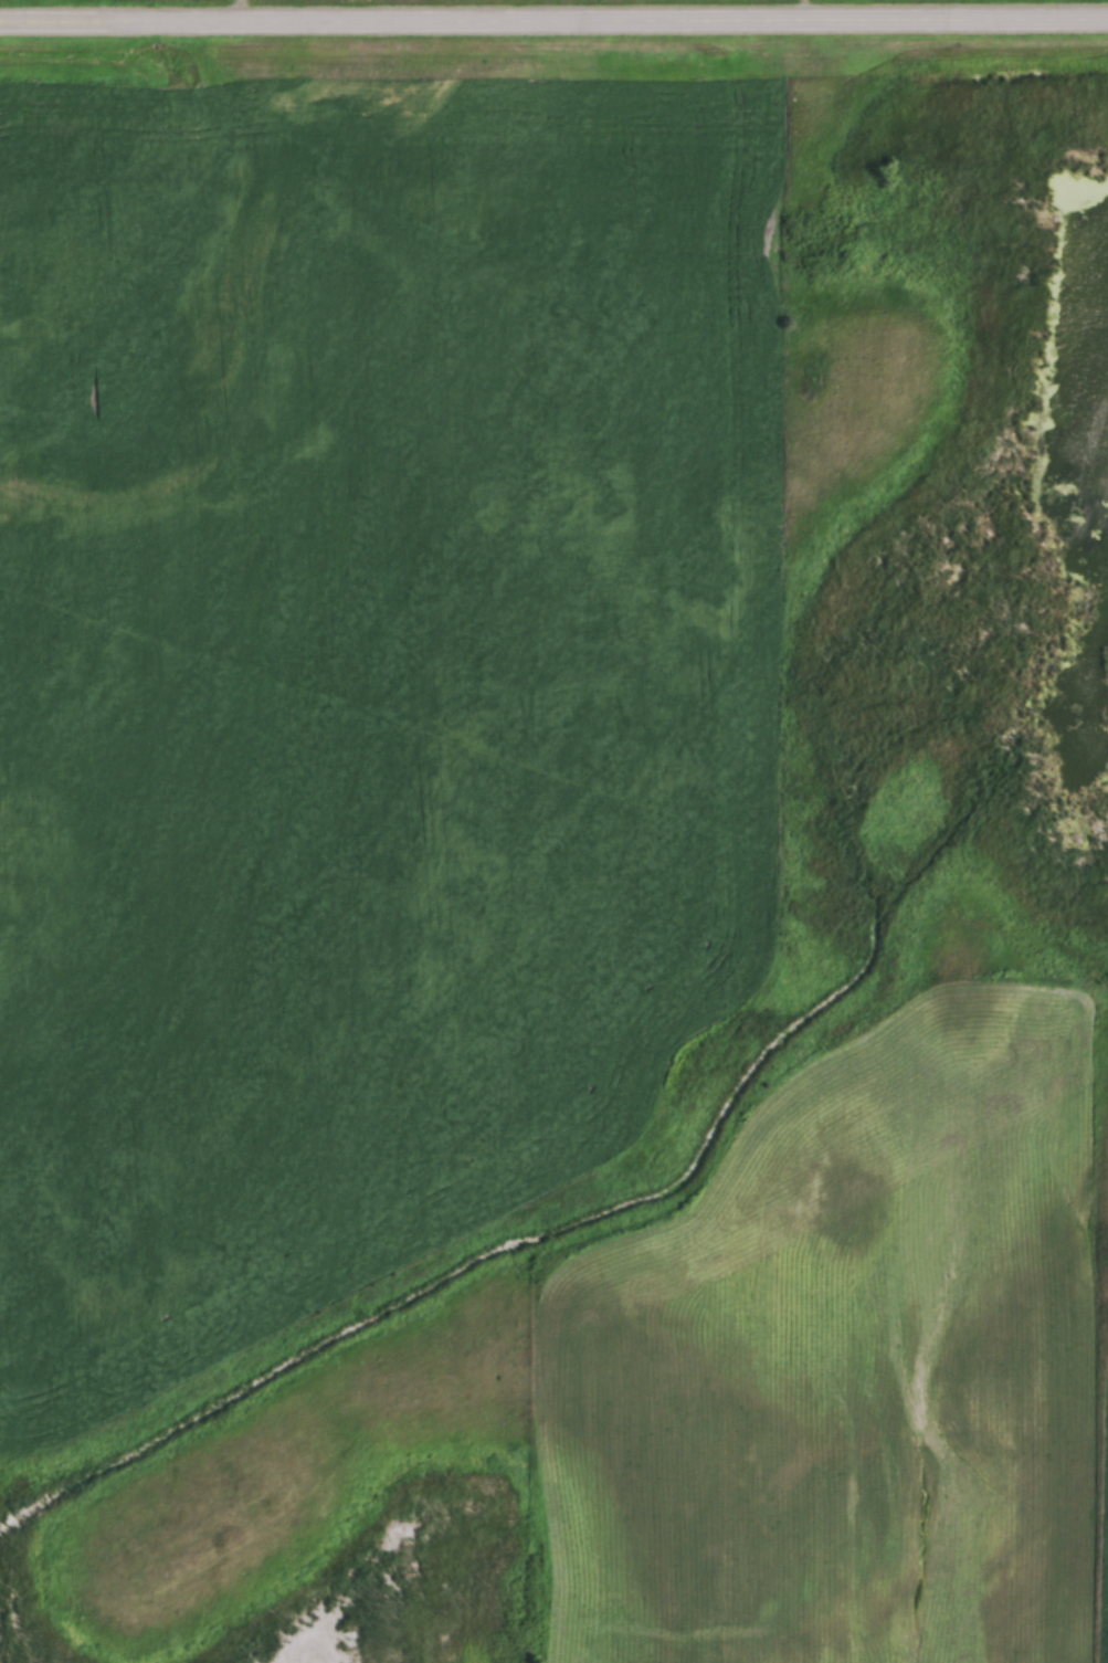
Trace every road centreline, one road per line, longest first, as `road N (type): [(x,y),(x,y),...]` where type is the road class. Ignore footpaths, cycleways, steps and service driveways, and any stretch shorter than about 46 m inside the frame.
road 1 (secondary): [(1107,21),(0,19)]

